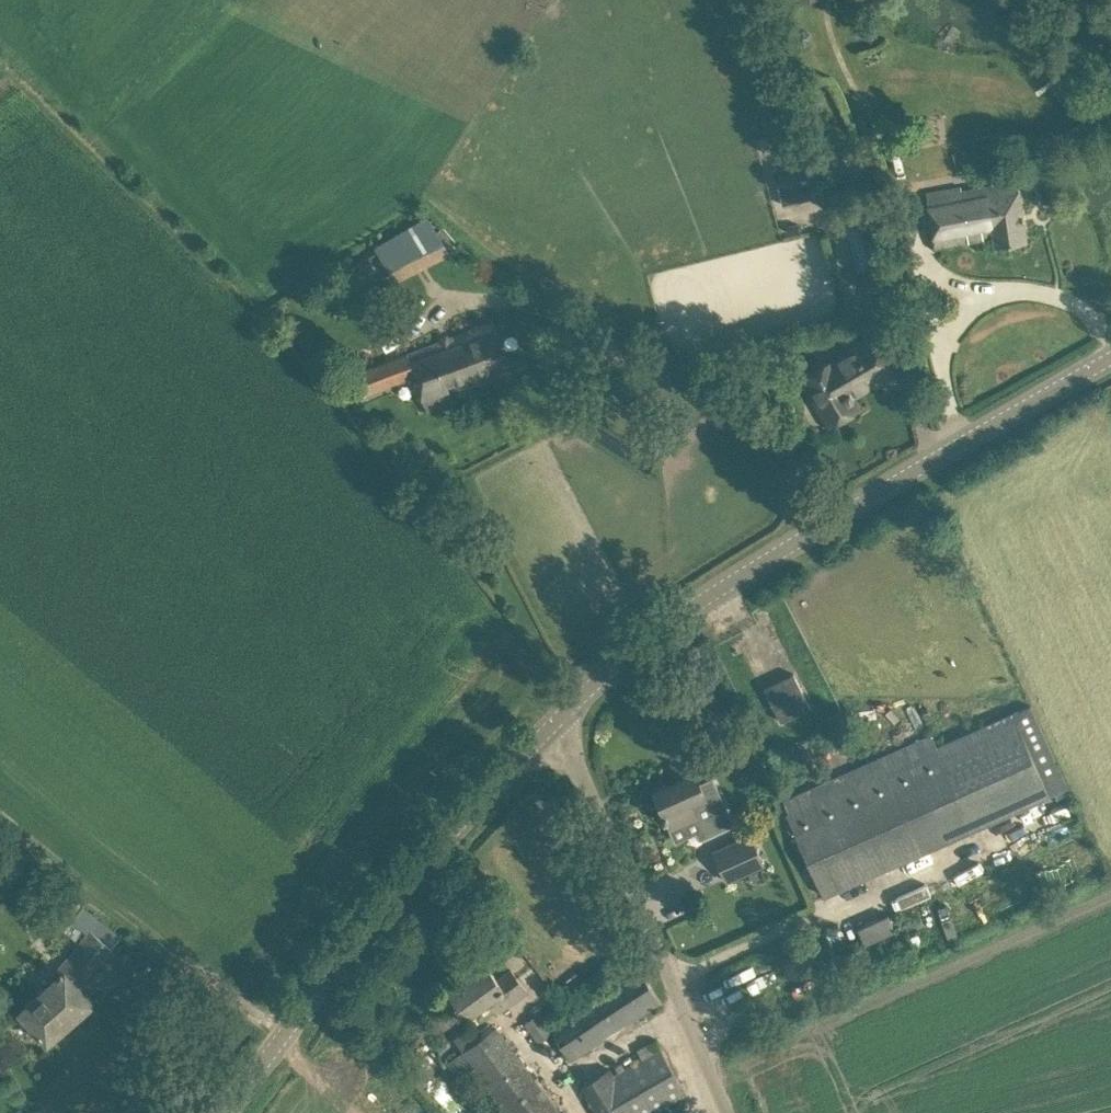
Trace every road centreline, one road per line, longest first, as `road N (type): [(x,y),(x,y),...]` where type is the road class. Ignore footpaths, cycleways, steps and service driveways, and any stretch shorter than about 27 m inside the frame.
road 1 (tertiary): [(539,731),(666,628),(1110,361)]
road 2 (tertiary): [(221,1112),(364,927),(539,731)]
road 3 (unclassified): [(716,1112),(539,731)]

